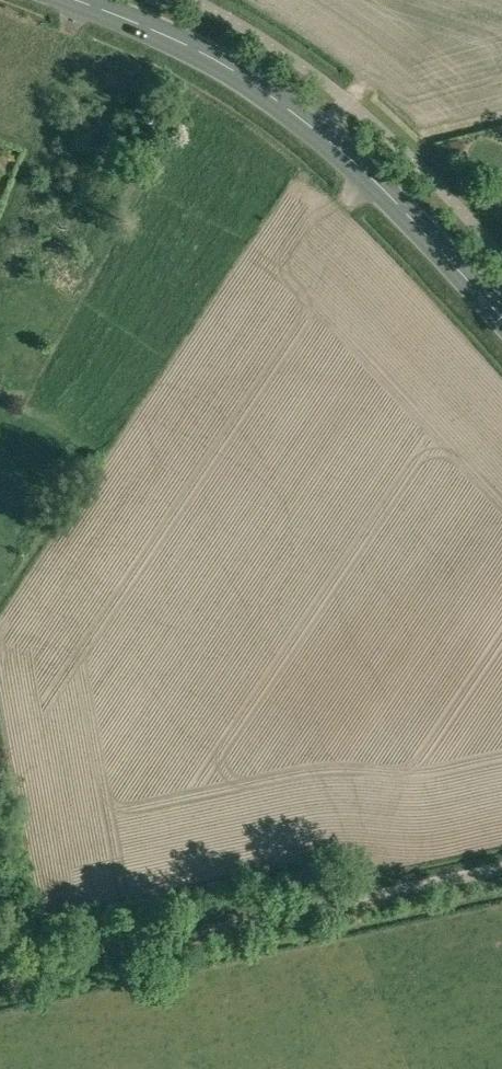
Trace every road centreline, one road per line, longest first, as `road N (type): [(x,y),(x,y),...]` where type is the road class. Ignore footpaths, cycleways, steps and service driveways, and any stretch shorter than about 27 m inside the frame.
road 1 (unclassified): [(0,977),(501,869)]
road 2 (secondary): [(321,140),(227,72),(55,0)]
road 3 (secondary): [(501,324),(365,180)]

